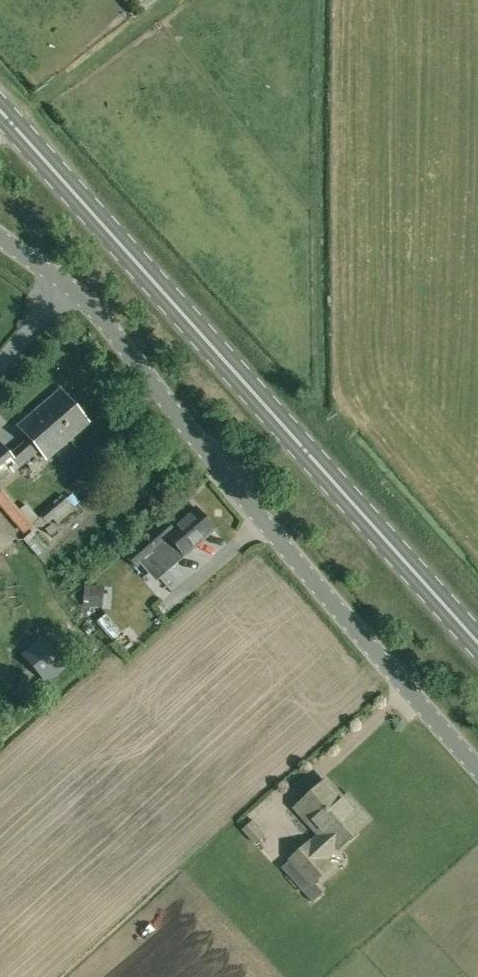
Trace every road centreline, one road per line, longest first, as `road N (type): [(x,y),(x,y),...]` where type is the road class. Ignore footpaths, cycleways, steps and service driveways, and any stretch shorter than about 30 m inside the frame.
road 1 (unclassified): [(477,769),(107,321),(0,235)]
road 2 (primary): [(477,641),(0,107)]

